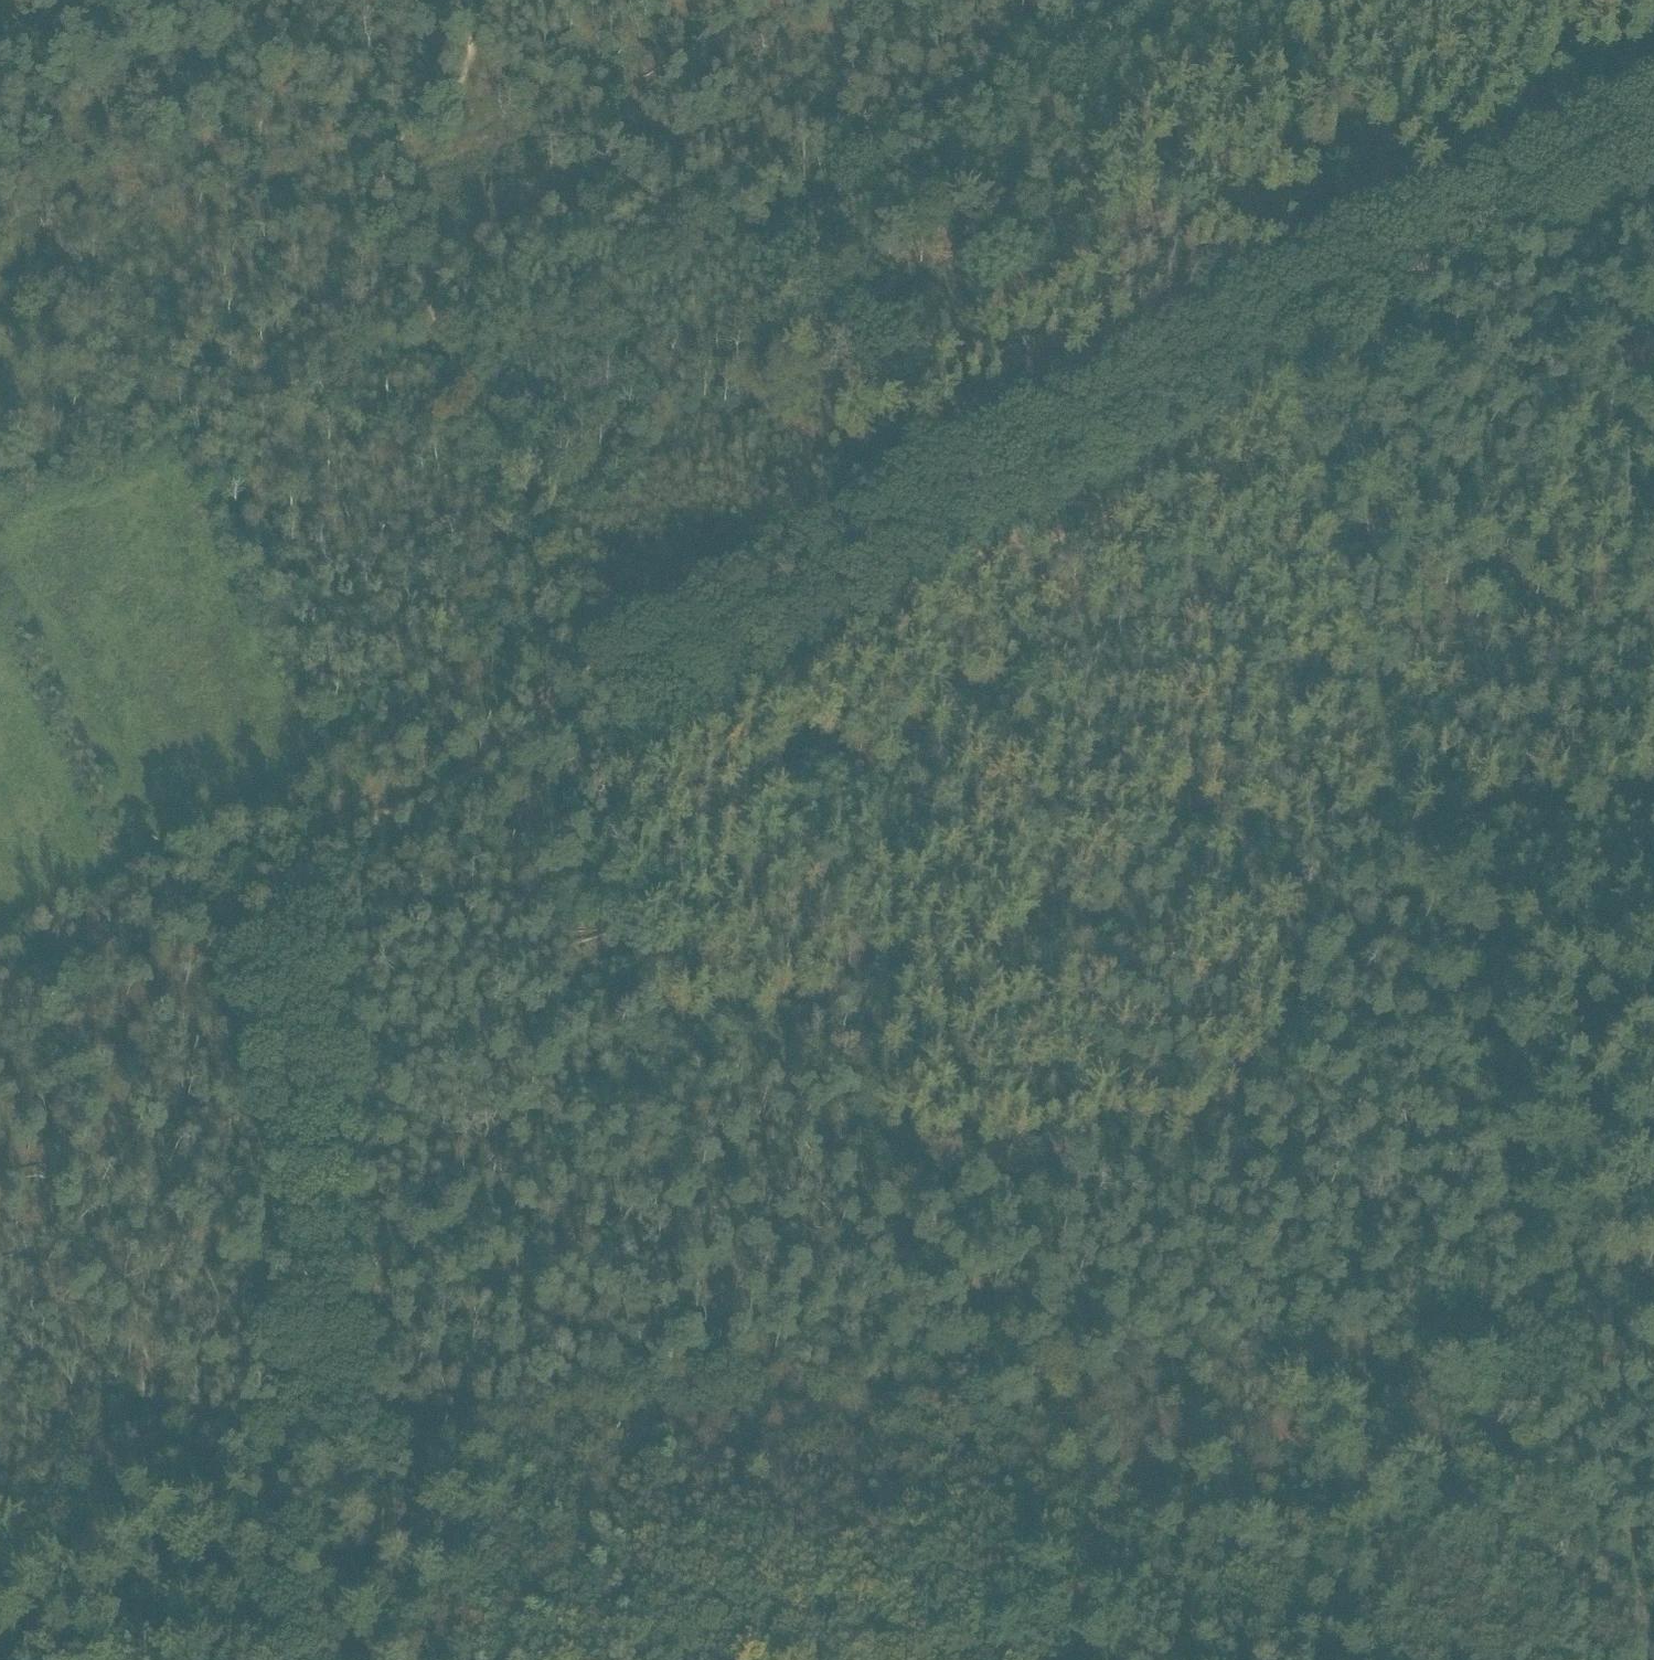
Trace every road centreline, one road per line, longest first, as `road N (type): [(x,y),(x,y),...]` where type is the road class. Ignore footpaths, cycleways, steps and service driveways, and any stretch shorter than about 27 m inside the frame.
road 1 (track): [(279,1448),(1653,1302)]
road 2 (track): [(599,703),(1653,139)]
road 3 (track): [(279,1448),(0,1476)]

